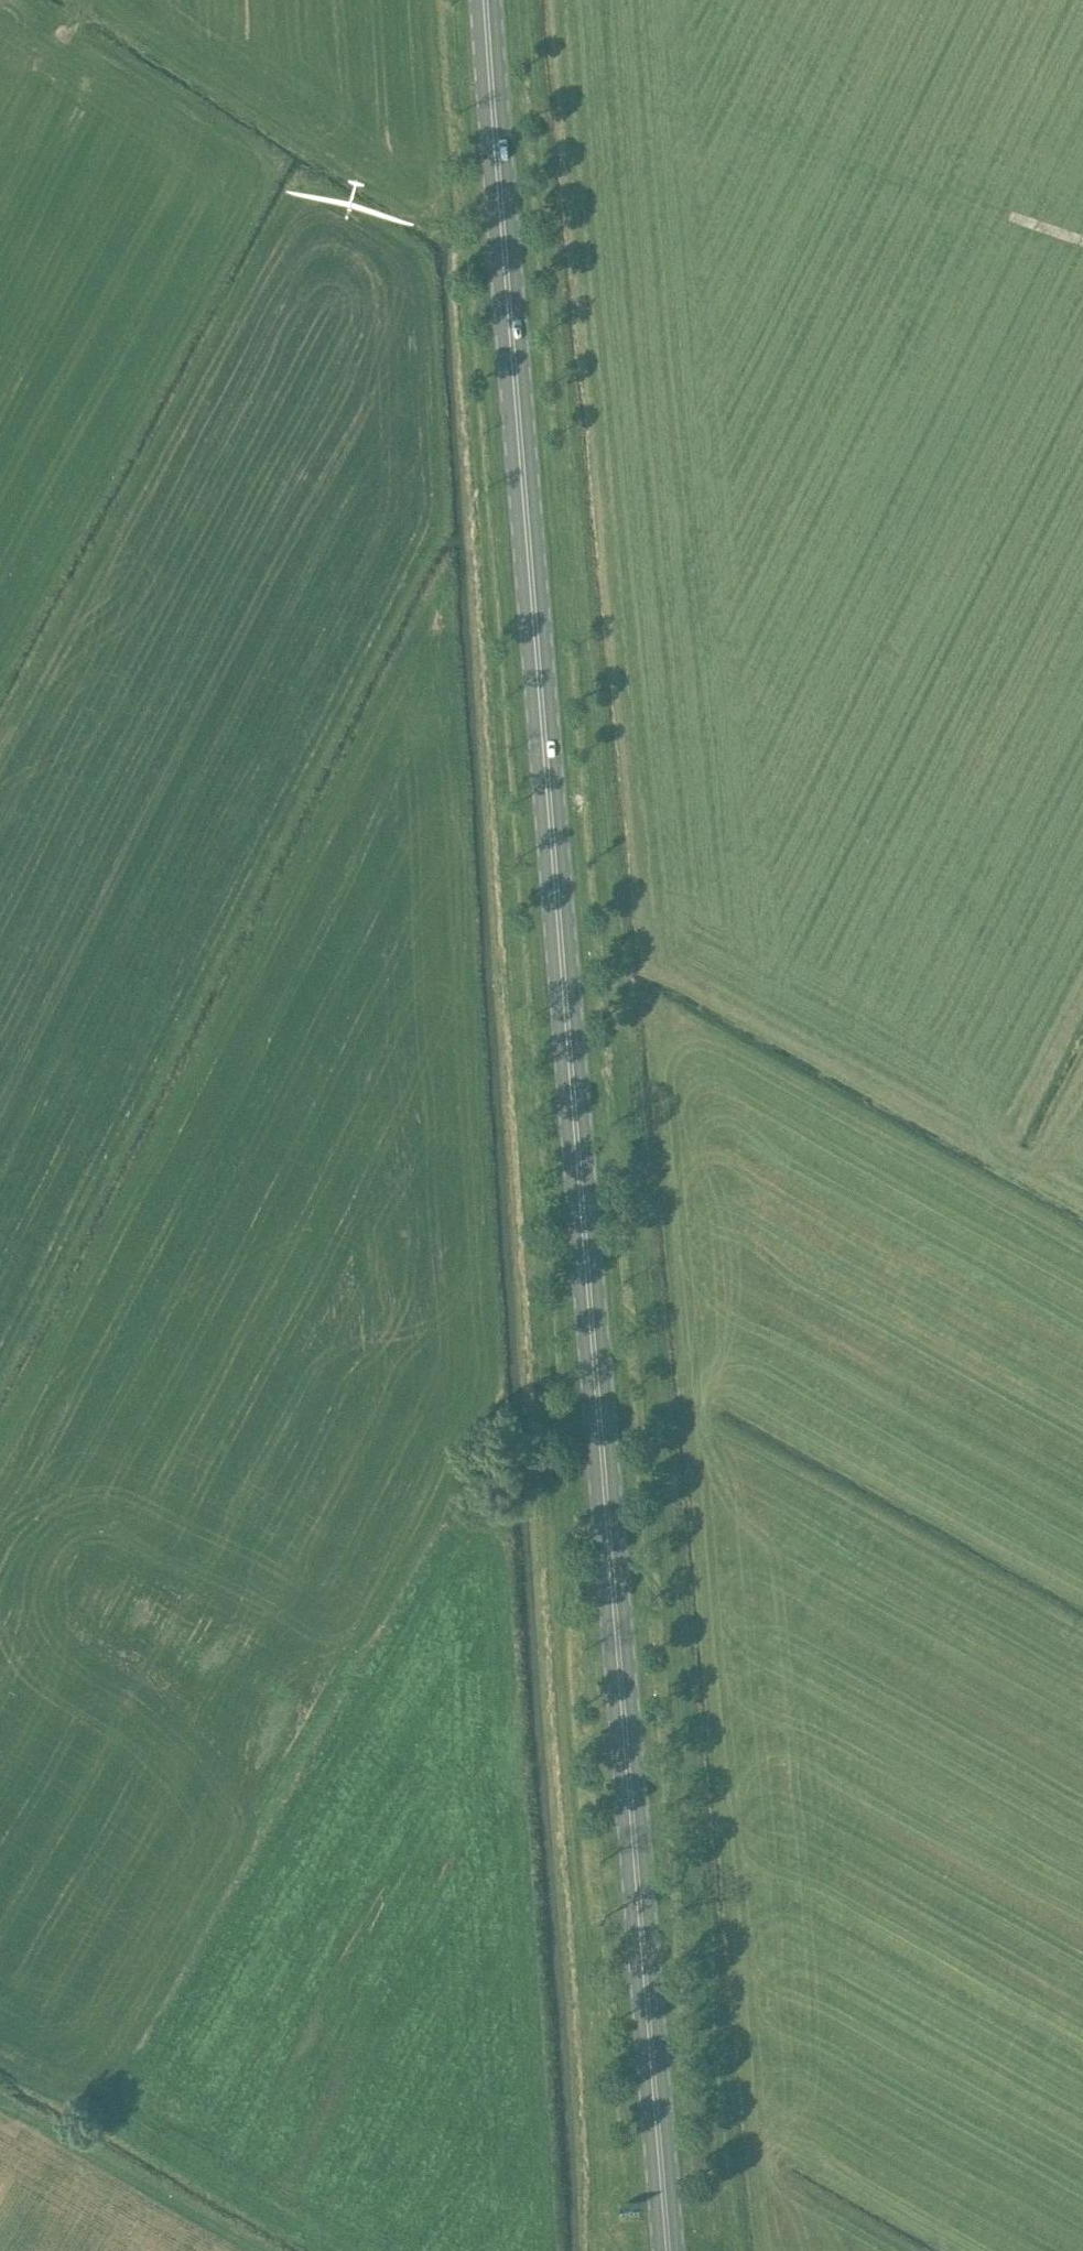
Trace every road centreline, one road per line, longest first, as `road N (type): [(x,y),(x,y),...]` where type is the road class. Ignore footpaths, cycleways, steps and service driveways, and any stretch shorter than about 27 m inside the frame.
road 1 (primary): [(672,2250),(487,0)]

